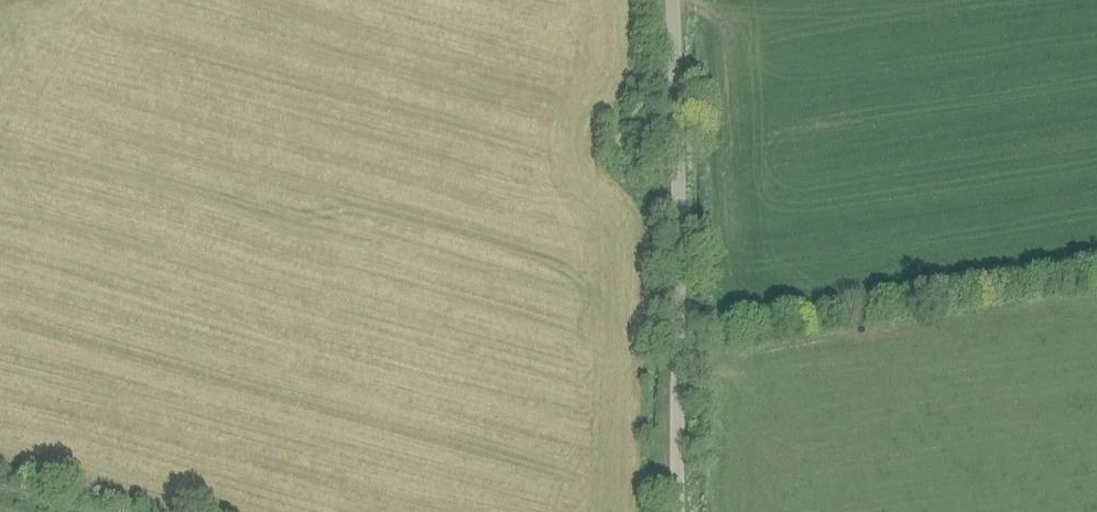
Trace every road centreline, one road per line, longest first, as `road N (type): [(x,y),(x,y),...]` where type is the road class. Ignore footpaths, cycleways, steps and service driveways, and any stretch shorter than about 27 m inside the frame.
road 1 (unclassified): [(680,511),(671,0)]

